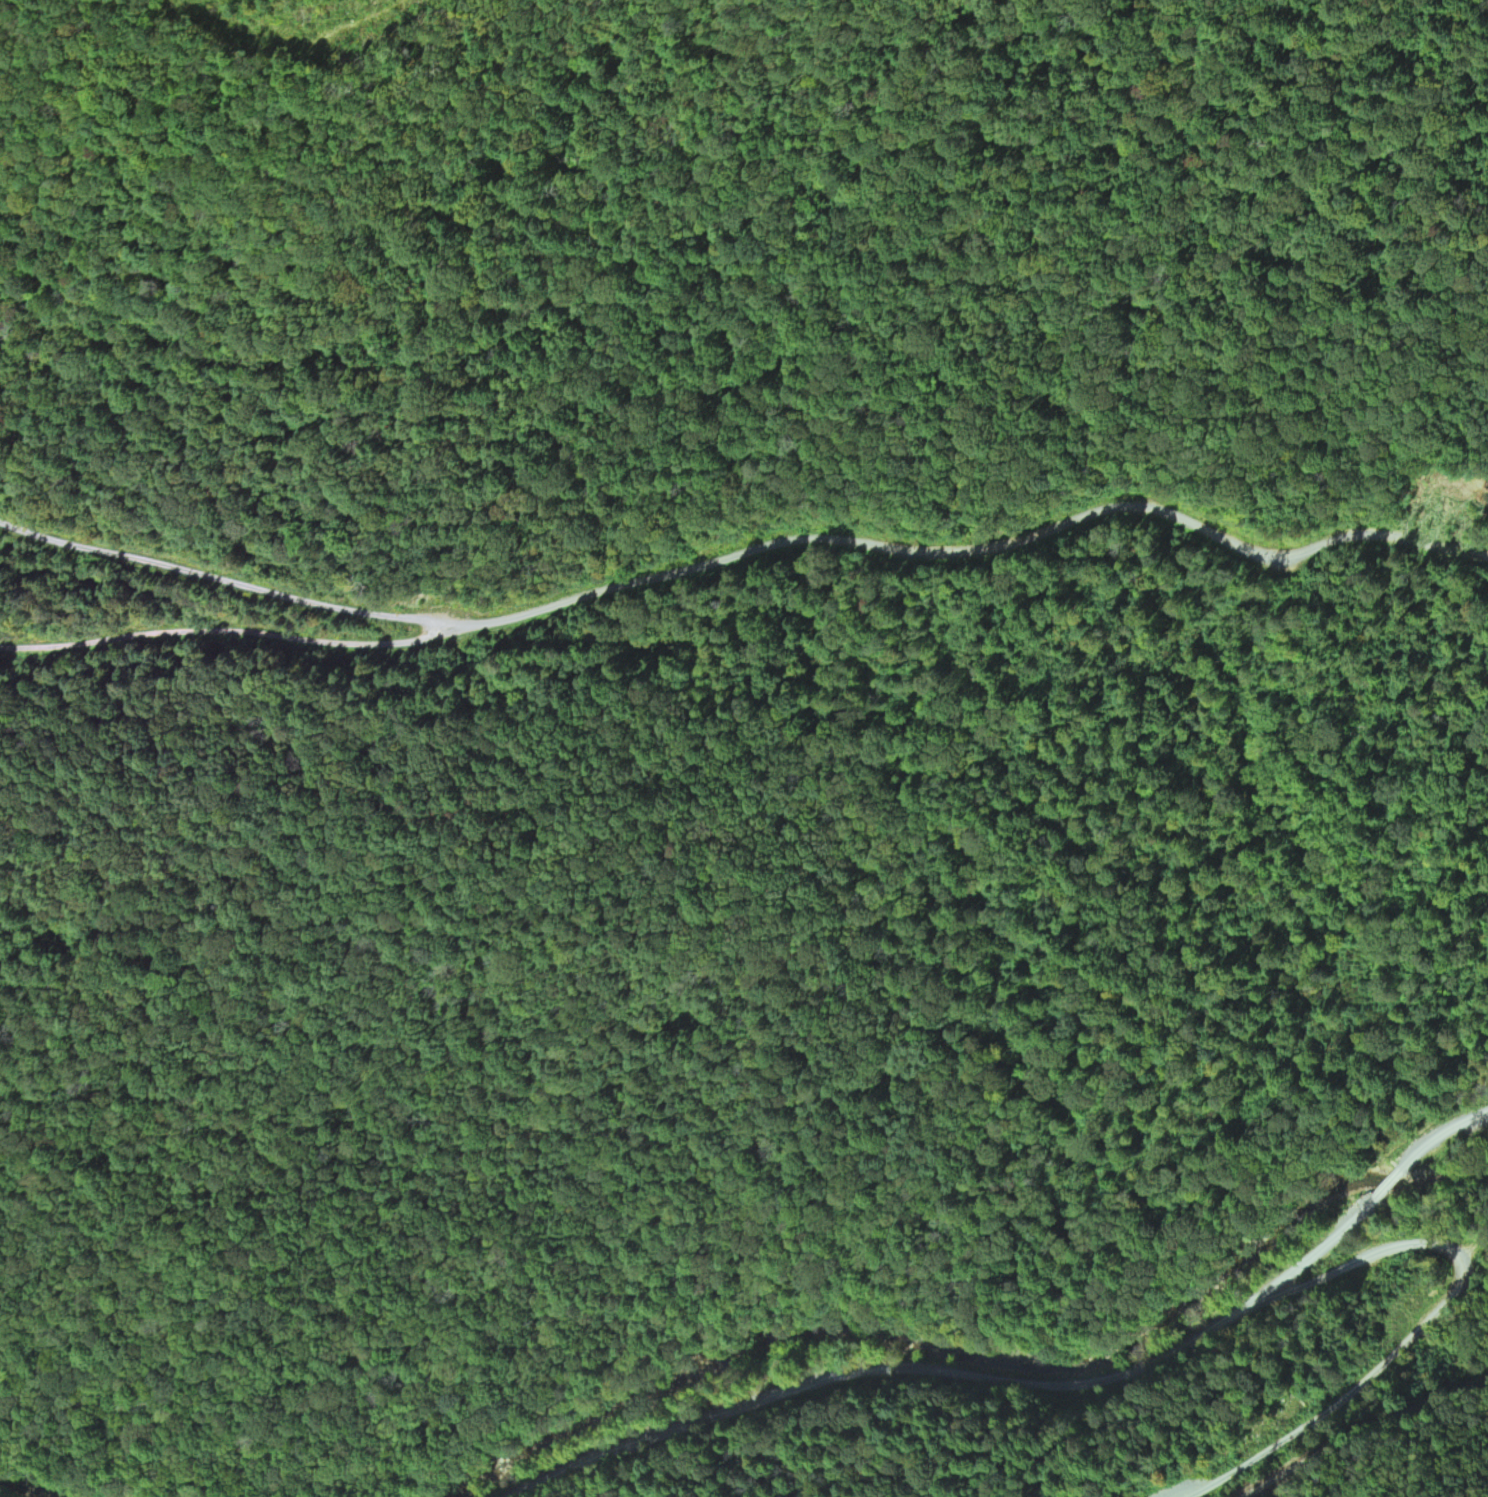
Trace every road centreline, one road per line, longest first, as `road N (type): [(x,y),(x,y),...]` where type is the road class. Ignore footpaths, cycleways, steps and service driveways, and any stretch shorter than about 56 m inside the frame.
road 1 (residential): [(507,1496),(648,1436),(807,1386),(935,1367),(1073,1384),(1195,1341),(1342,1229),(1420,1141),(1487,1114)]

